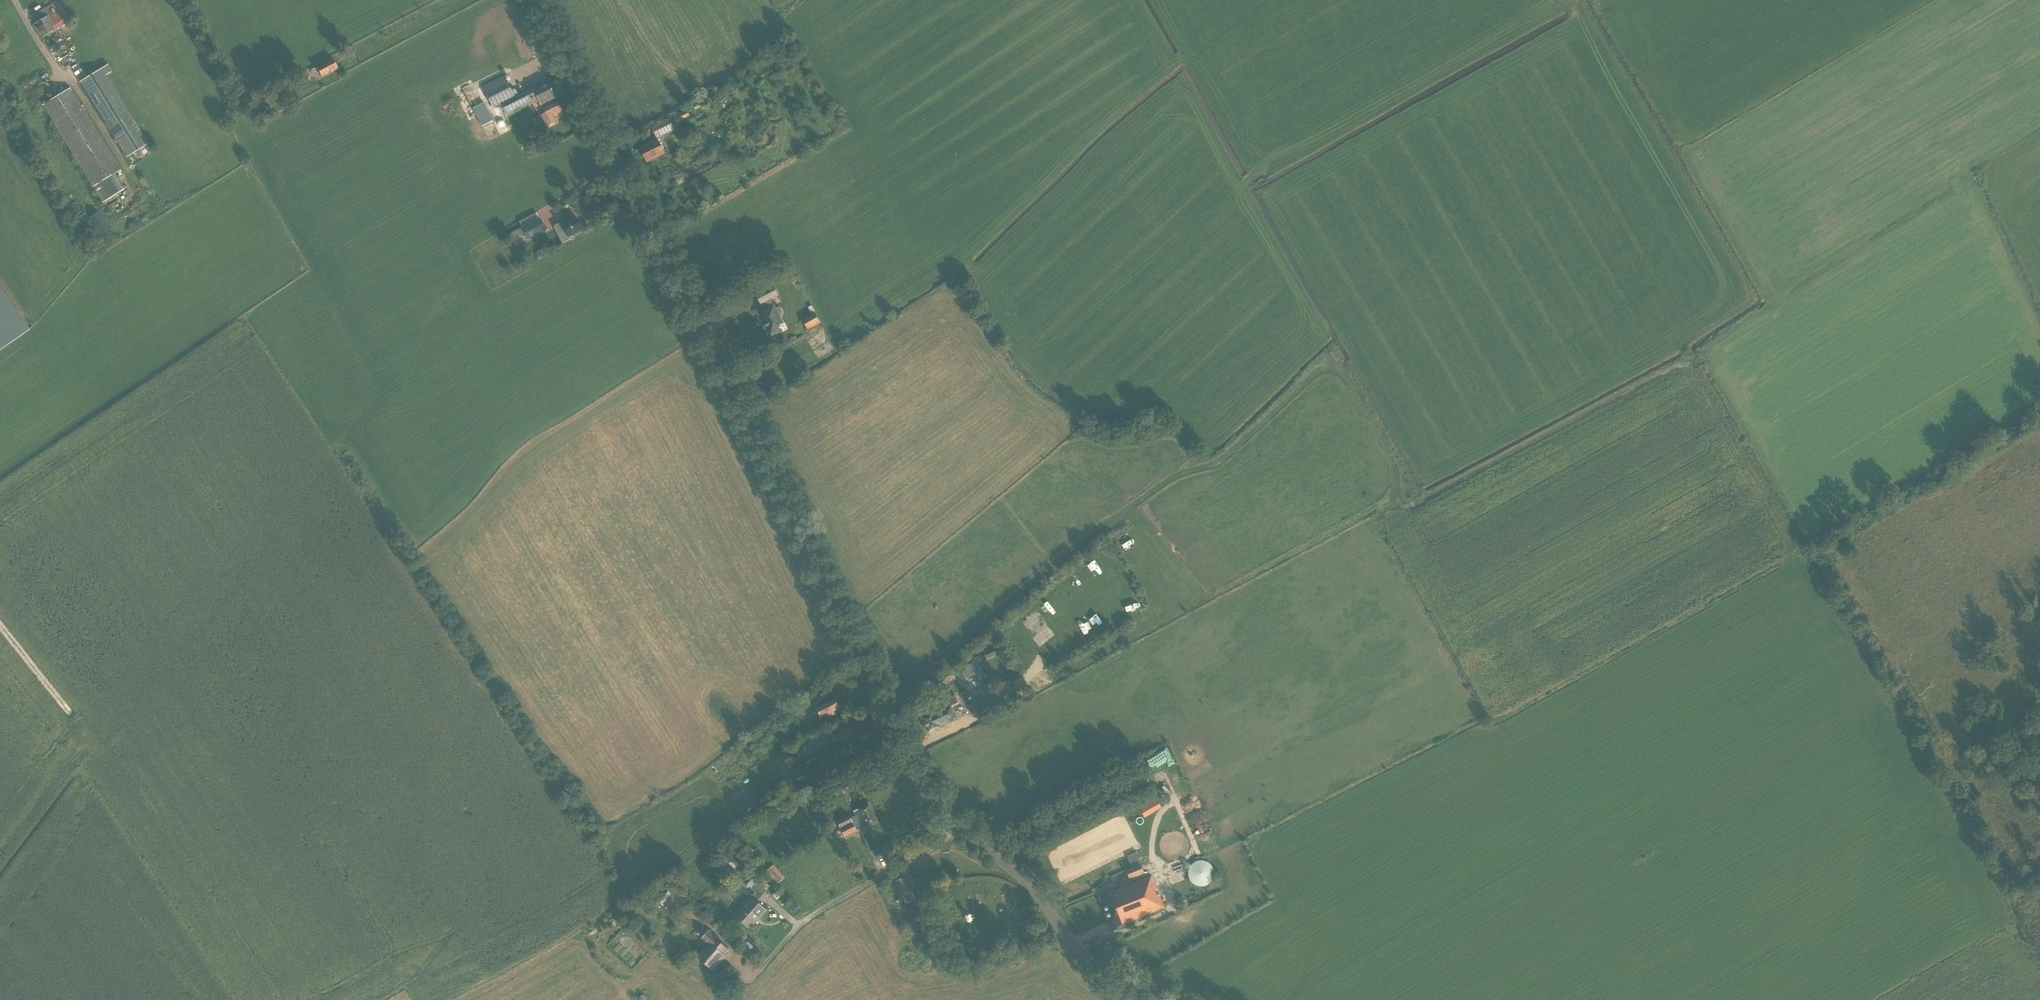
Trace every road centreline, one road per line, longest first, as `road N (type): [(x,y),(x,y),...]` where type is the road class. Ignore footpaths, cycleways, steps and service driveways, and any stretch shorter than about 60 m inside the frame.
road 1 (tertiary): [(956,826),(892,739),(768,467),(535,0)]
road 2 (tertiary): [(1165,999),(1092,962),(1026,883),(956,826)]
road 3 (residential): [(763,966),(810,917),(956,826)]
road 4 (track): [(462,0),(340,60)]

